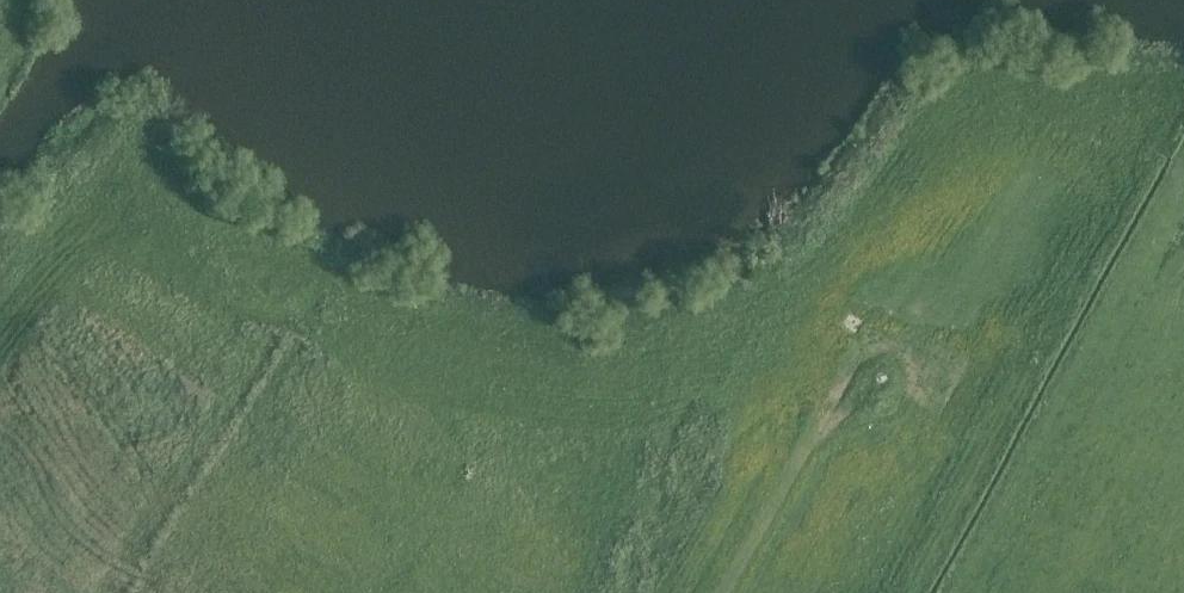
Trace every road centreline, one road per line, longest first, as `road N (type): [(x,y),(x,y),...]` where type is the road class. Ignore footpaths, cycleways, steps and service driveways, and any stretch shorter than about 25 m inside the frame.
road 1 (track): [(867,337),(725,592)]

